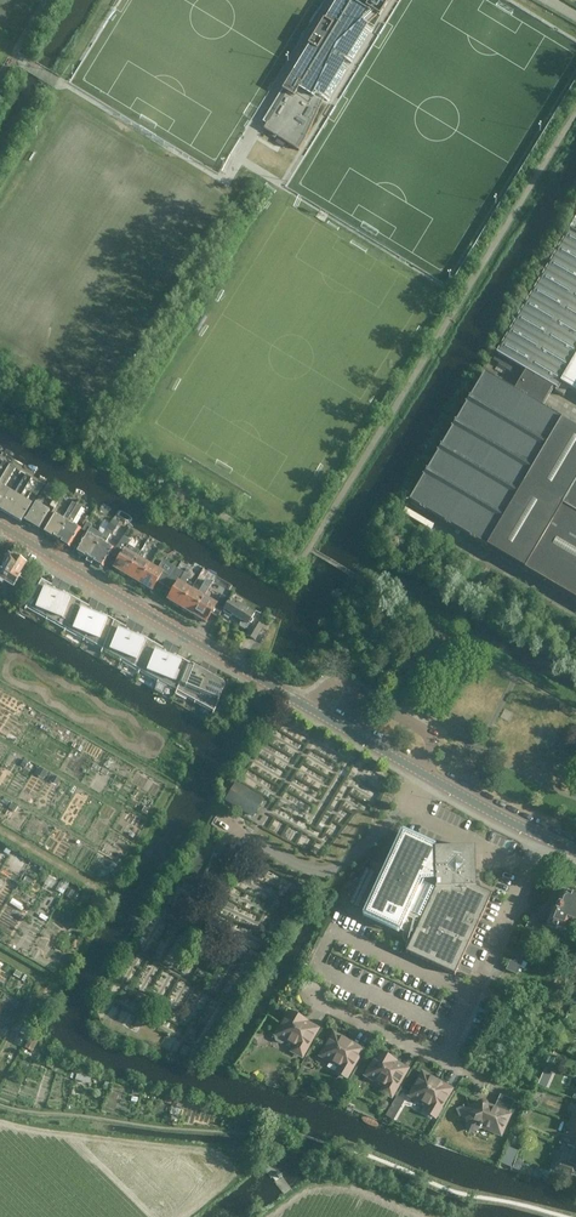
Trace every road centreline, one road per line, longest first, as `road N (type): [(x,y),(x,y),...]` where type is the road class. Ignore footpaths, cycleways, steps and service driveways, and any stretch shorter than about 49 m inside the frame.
road 1 (secondary): [(421,773),(0,527)]
road 2 (track): [(47,1131),(218,1155),(229,1170),(219,1190),(183,1216)]
road 3 (unclassified): [(442,1059),(530,869)]
road 4 (track): [(429,1216),(373,1191),(323,1180),(261,1216)]
road 5 (unclassified): [(530,869),(407,807),(421,773)]
road 6 (residential): [(311,997),(442,1059)]
road 7 (secondary): [(545,839),(421,773)]

